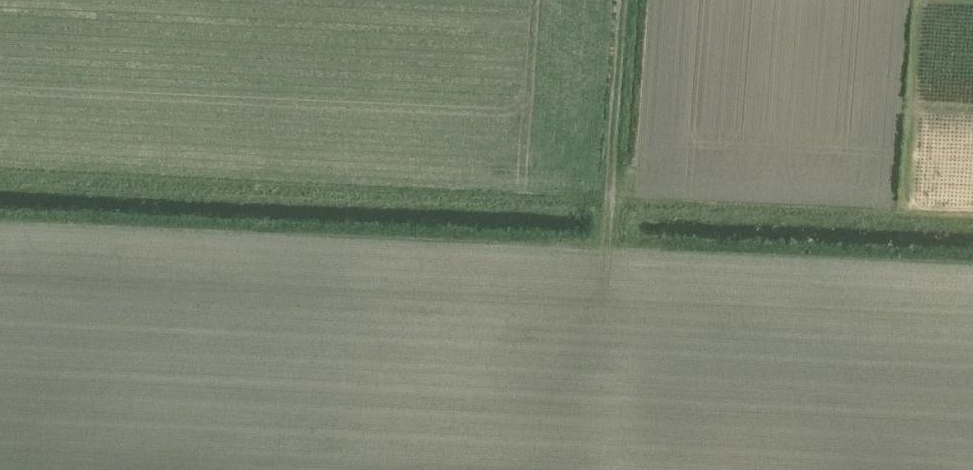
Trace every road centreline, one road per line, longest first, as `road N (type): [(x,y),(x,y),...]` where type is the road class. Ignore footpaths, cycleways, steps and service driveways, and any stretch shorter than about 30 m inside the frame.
road 1 (track): [(623,0),(606,230)]

